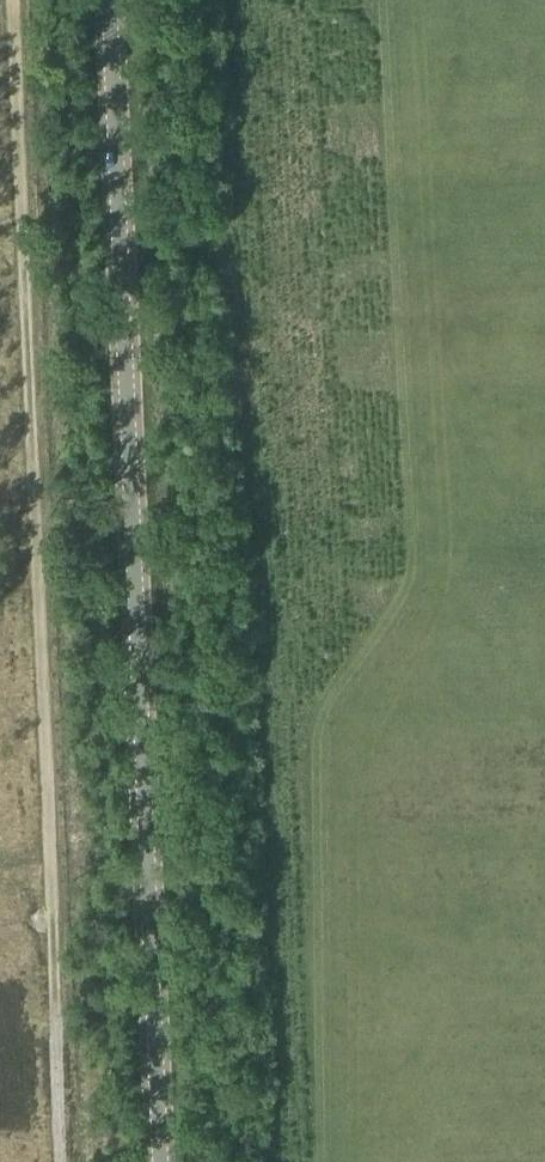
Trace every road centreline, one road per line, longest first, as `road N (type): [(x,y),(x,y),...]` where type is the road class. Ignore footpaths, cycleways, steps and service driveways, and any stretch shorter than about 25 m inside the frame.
road 1 (track): [(382,0),(411,554),(406,580),(320,722),(320,1161)]
road 2 (track): [(20,0),(75,1161)]
road 3 (secondary): [(160,1161),(109,0)]

